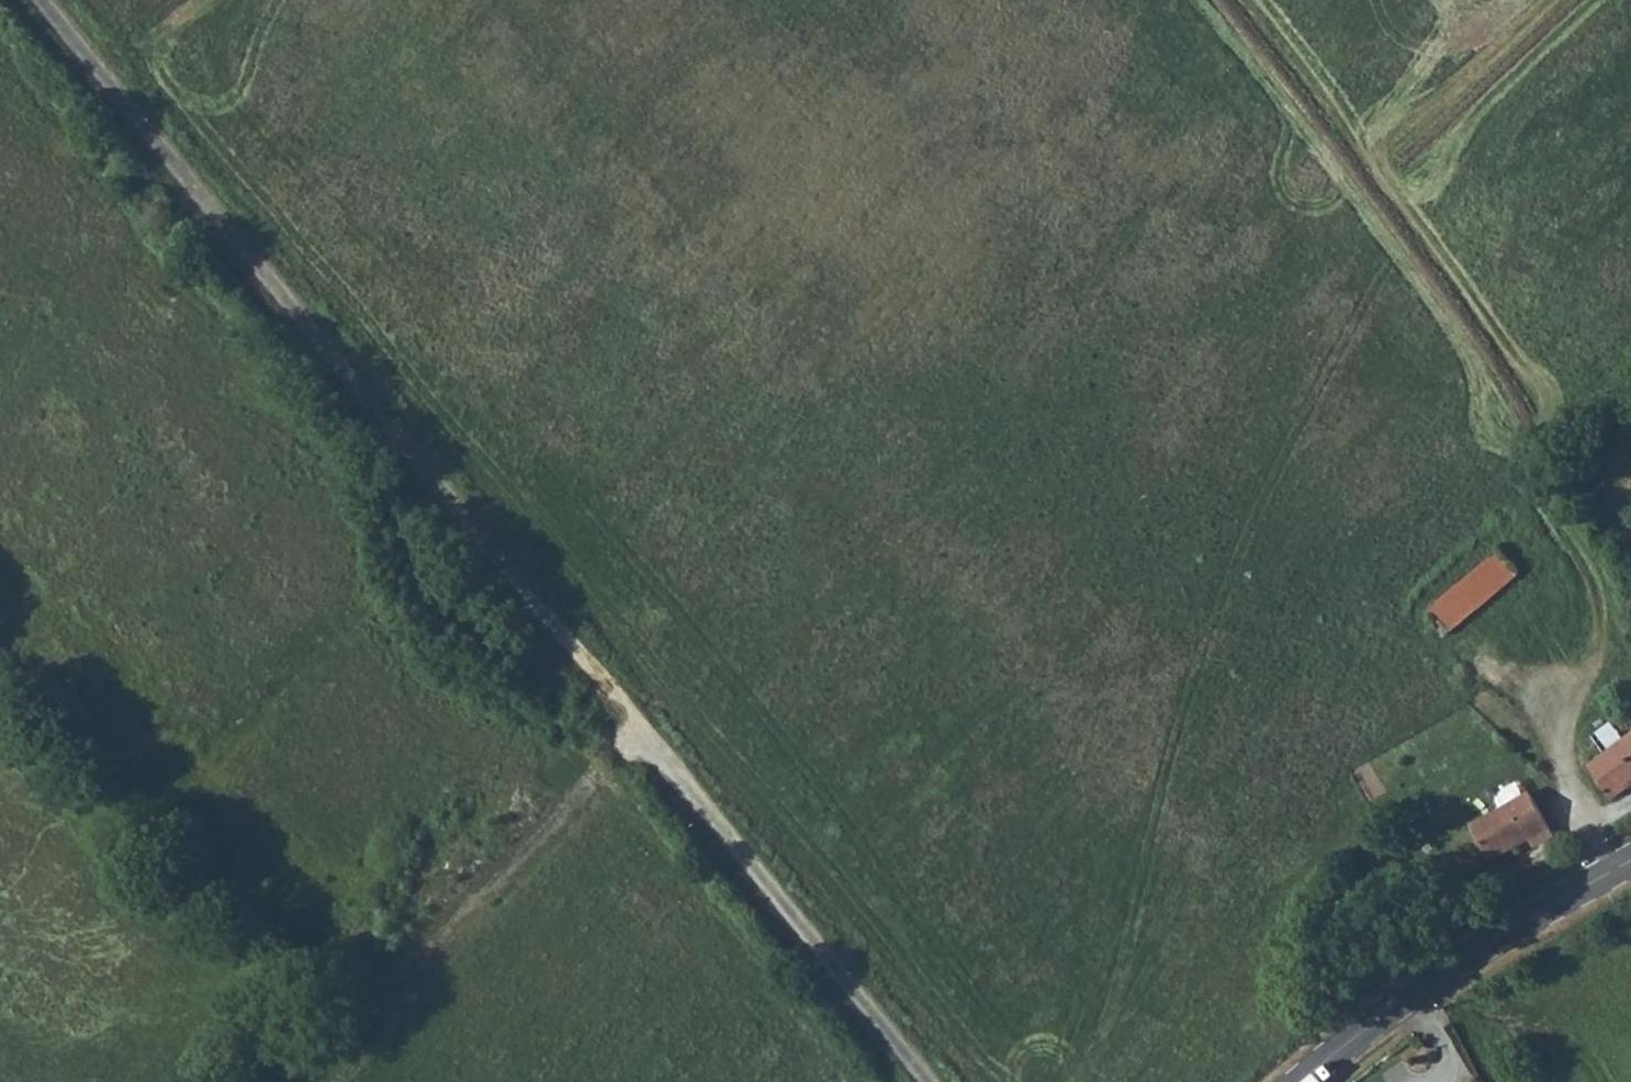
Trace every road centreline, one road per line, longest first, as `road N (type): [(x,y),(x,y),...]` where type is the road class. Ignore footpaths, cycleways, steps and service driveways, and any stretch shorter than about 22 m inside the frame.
road 1 (unclassified): [(932,1081),(48,0)]
road 2 (track): [(1609,871),(1558,759),(1603,637),(1583,560),(1466,411)]
road 3 (secondary): [(1630,859),(1496,936),(1302,1081)]

